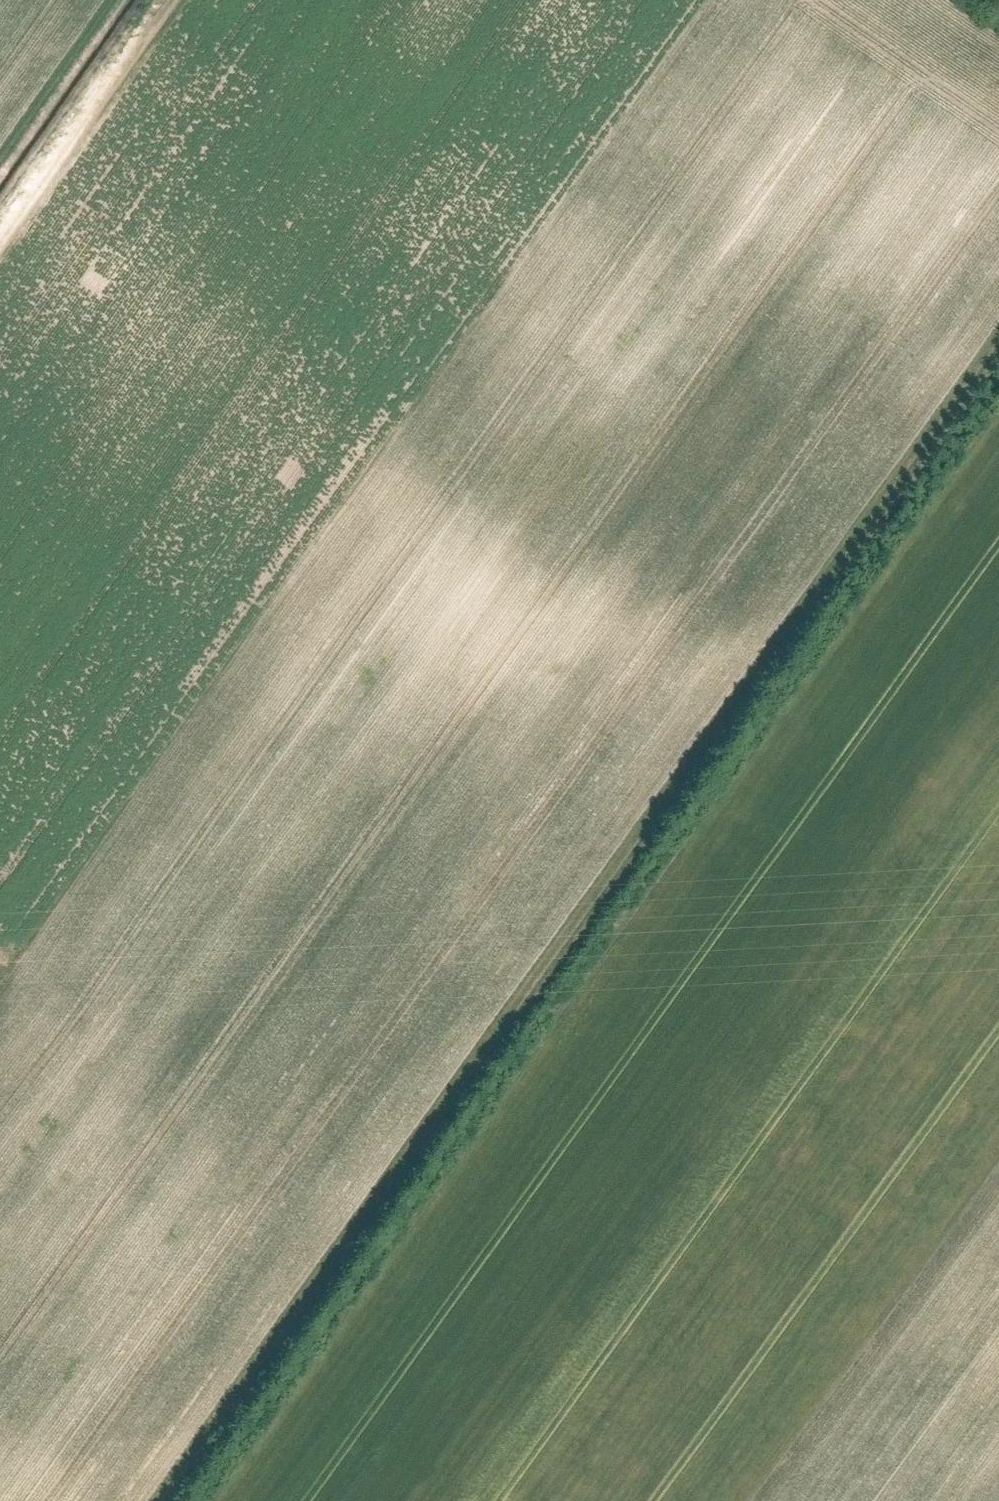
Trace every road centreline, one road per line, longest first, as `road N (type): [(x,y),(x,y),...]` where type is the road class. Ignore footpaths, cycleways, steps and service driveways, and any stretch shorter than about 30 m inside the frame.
road 1 (track): [(0,248),(175,0)]

